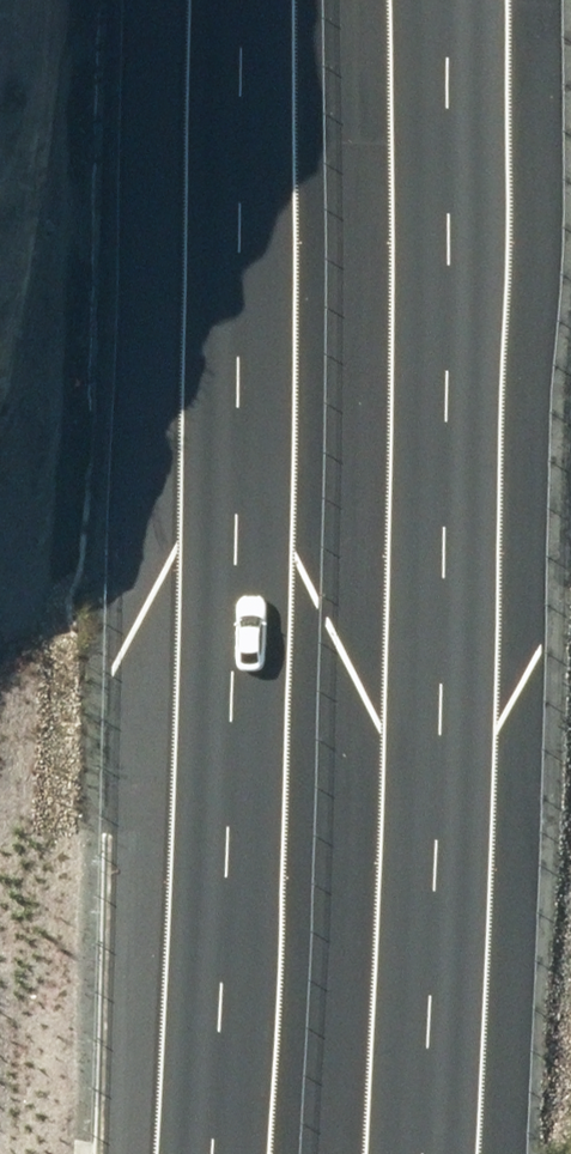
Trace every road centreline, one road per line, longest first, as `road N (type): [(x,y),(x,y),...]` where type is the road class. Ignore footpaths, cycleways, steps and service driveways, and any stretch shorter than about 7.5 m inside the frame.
road 1 (motorway): [(462,0),(477,351),(436,1153)]
road 2 (motorway): [(229,1153),(249,208),(243,0)]

